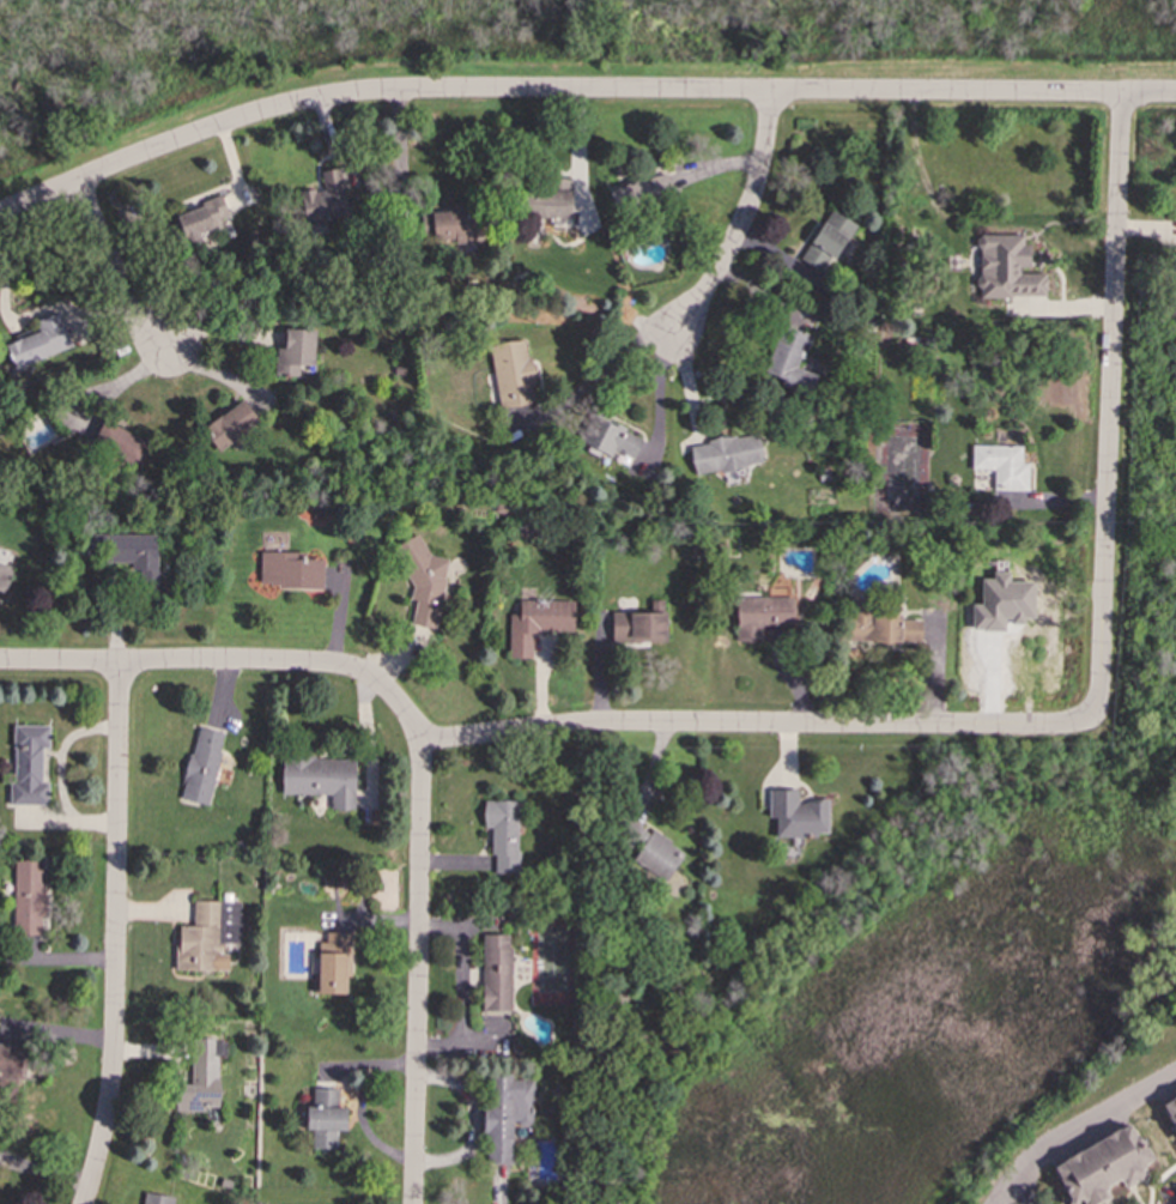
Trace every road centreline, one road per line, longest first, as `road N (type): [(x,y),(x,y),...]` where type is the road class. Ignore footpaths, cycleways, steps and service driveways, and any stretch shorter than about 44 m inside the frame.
road 1 (residential): [(0,213),(265,110),(381,91),(1175,94)]
road 2 (residential): [(1085,720),(599,722),(419,742),(395,700),(365,673),(334,665),(0,661)]
road 3 (residential): [(1085,720),(1097,703),(1104,652),(1122,95)]
road 4 (residential): [(82,1203),(110,1085),(121,662)]
road 5 (residential): [(413,1203),(419,742)]
road 6 (residential): [(675,331),(713,282),(745,214),(772,90)]
road 7 (residential): [(163,345),(132,307),(74,182)]

